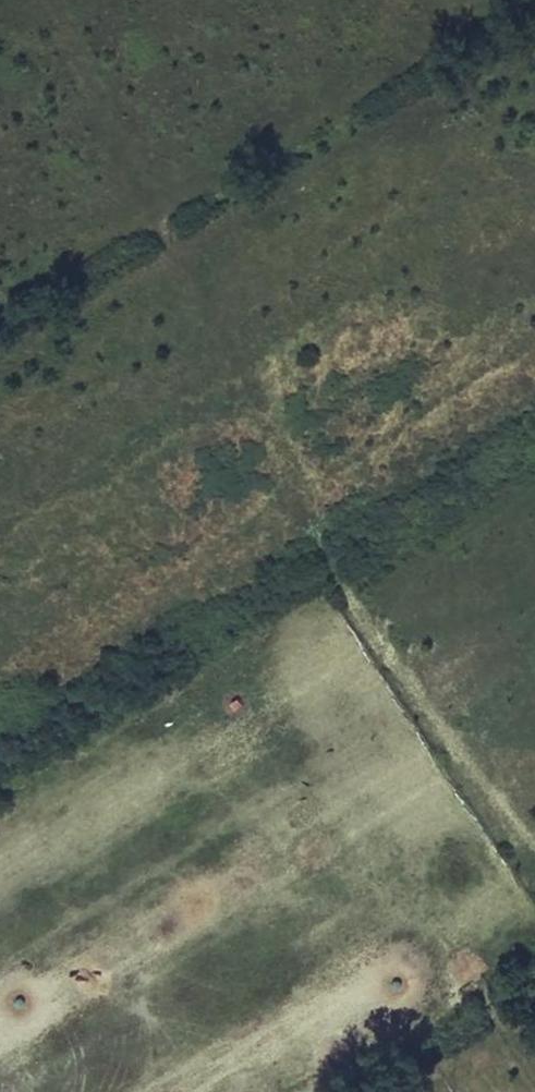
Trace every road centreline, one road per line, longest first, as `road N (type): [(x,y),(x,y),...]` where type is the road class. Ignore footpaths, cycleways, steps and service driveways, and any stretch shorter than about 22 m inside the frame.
road 1 (track): [(534,842),(387,649),(330,560),(303,508),(282,431)]

